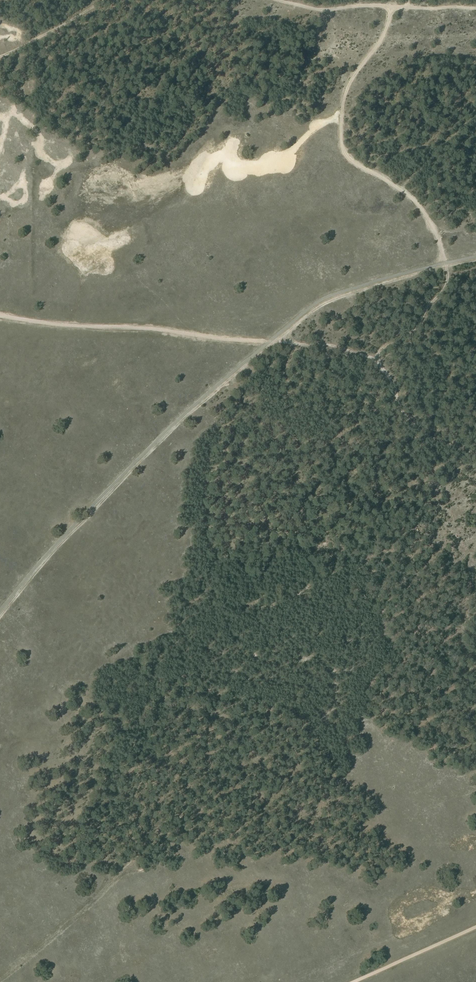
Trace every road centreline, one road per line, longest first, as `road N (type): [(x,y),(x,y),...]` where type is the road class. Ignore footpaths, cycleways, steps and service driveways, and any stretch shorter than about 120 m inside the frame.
road 1 (track): [(395,6),(347,86),(342,145),(428,216),(448,272),(419,323),(382,346),(377,362)]
road 2 (track): [(282,0),(324,8),(475,7)]
road 3 (track): [(0,58),(110,0)]

